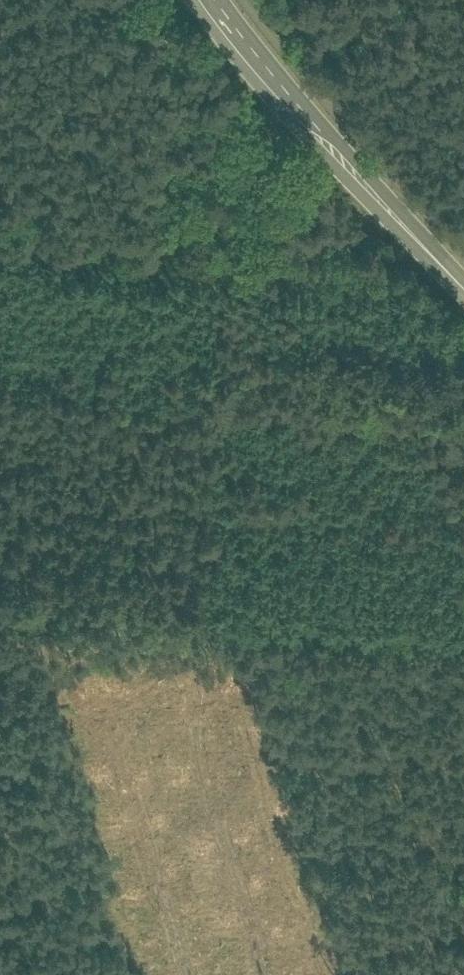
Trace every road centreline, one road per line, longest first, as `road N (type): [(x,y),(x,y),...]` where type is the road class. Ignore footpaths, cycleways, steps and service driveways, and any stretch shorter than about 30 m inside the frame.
road 1 (secondary): [(463,282),(207,0)]

